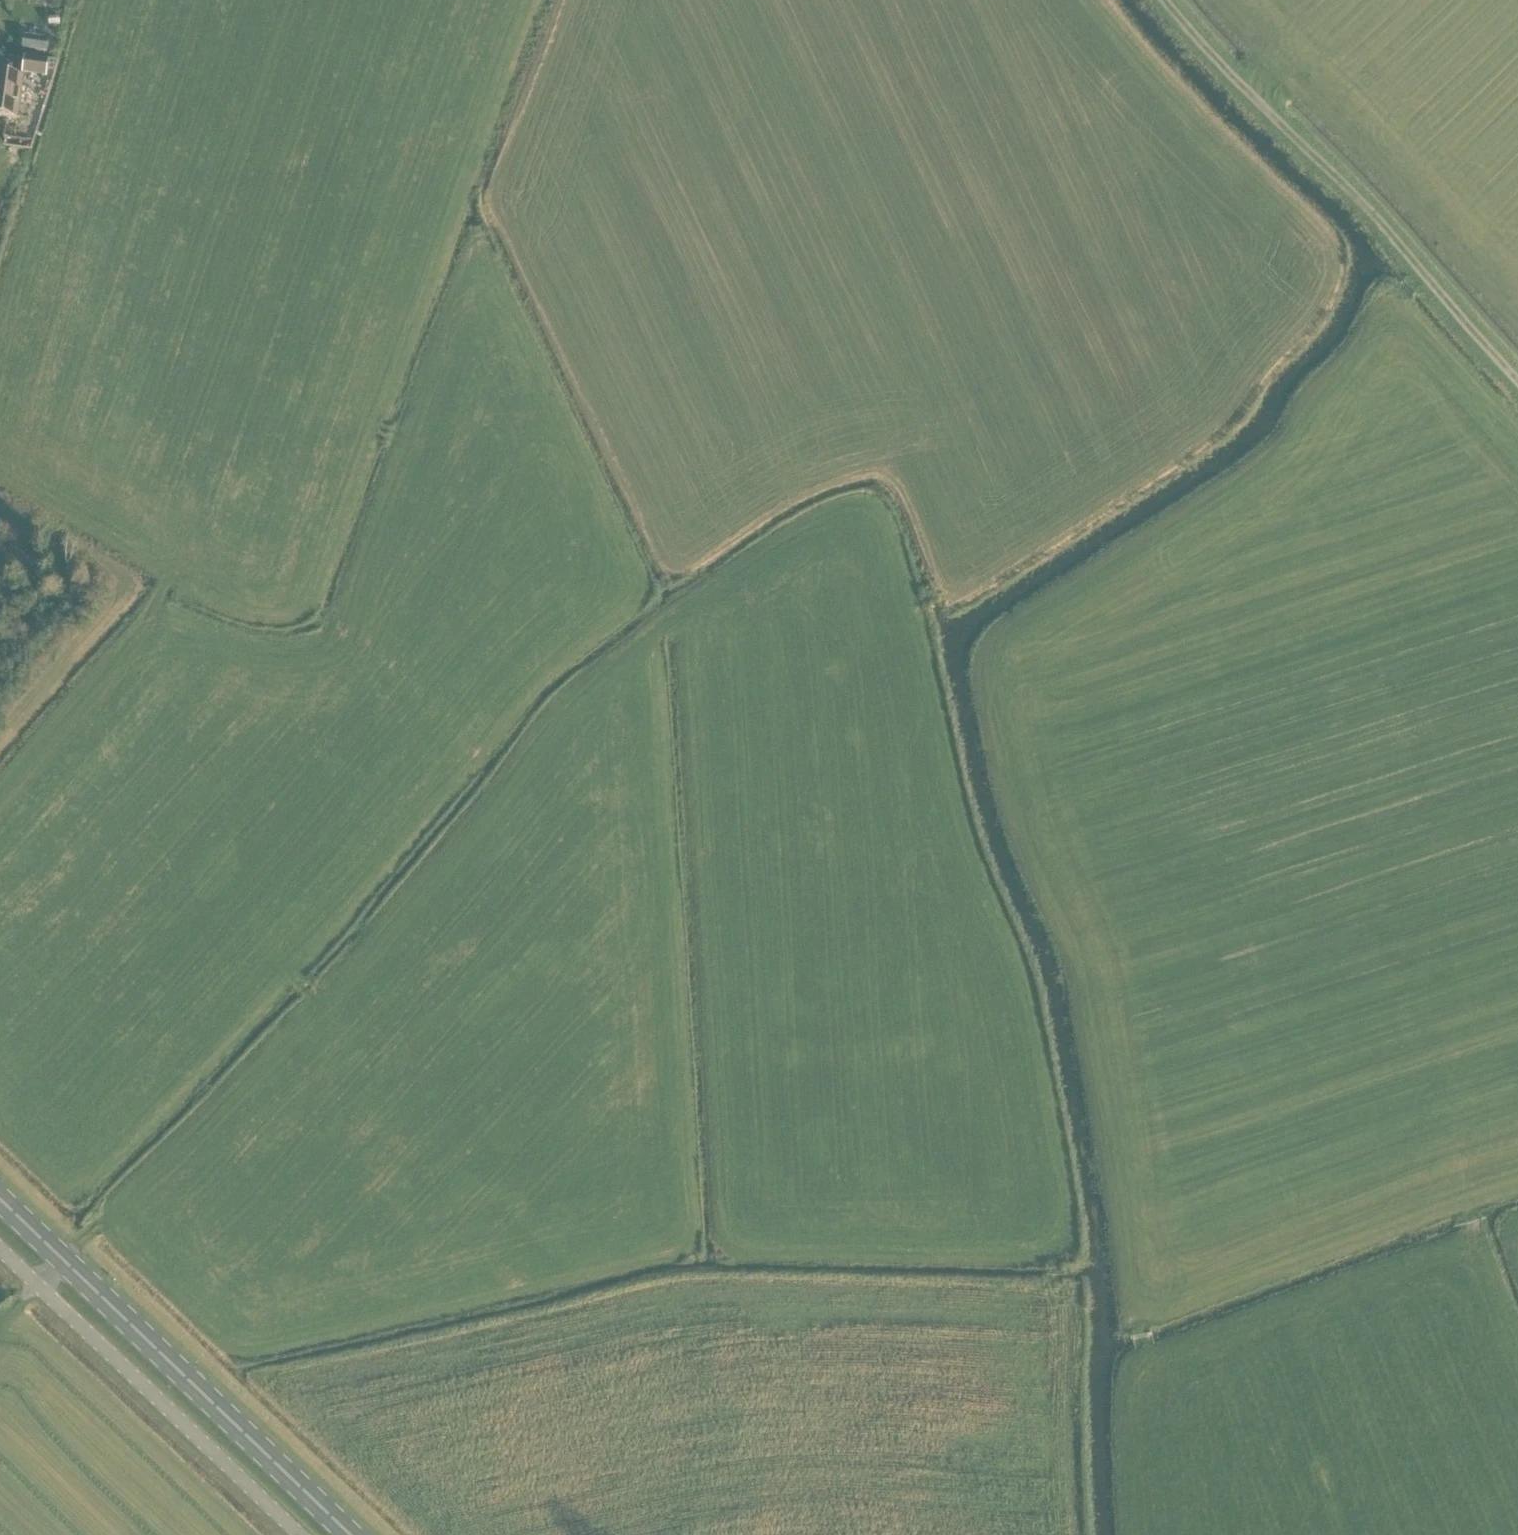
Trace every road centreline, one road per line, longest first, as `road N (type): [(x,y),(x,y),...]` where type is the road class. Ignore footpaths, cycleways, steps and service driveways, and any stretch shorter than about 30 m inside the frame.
road 1 (track): [(1517,379),(1165,0)]
road 2 (primary): [(350,1534),(71,1262)]
road 3 (unclassified): [(294,1534),(43,1297)]

